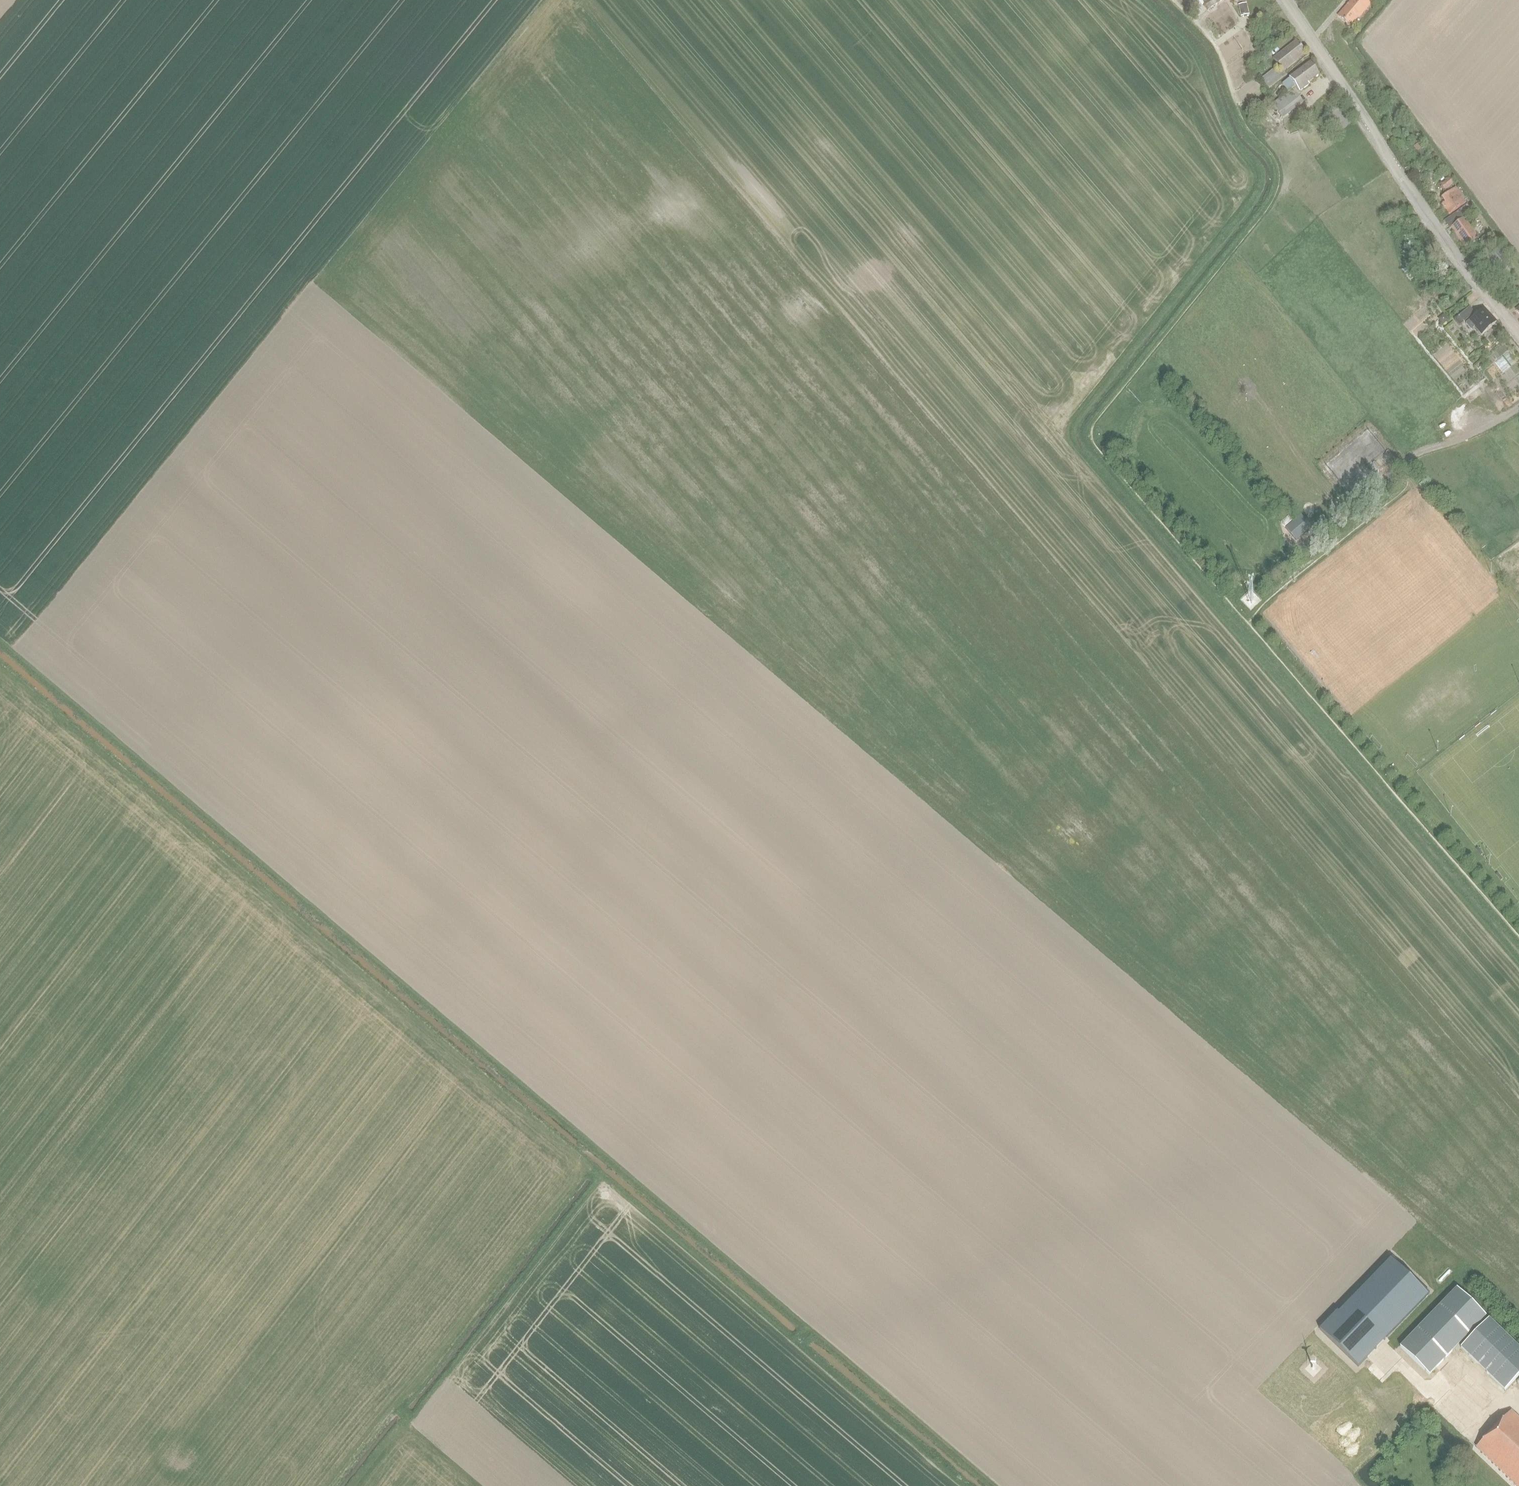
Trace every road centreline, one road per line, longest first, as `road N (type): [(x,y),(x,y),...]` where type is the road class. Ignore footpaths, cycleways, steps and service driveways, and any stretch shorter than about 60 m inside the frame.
road 1 (tertiary): [(1518,334),(1416,198),(1285,0)]

